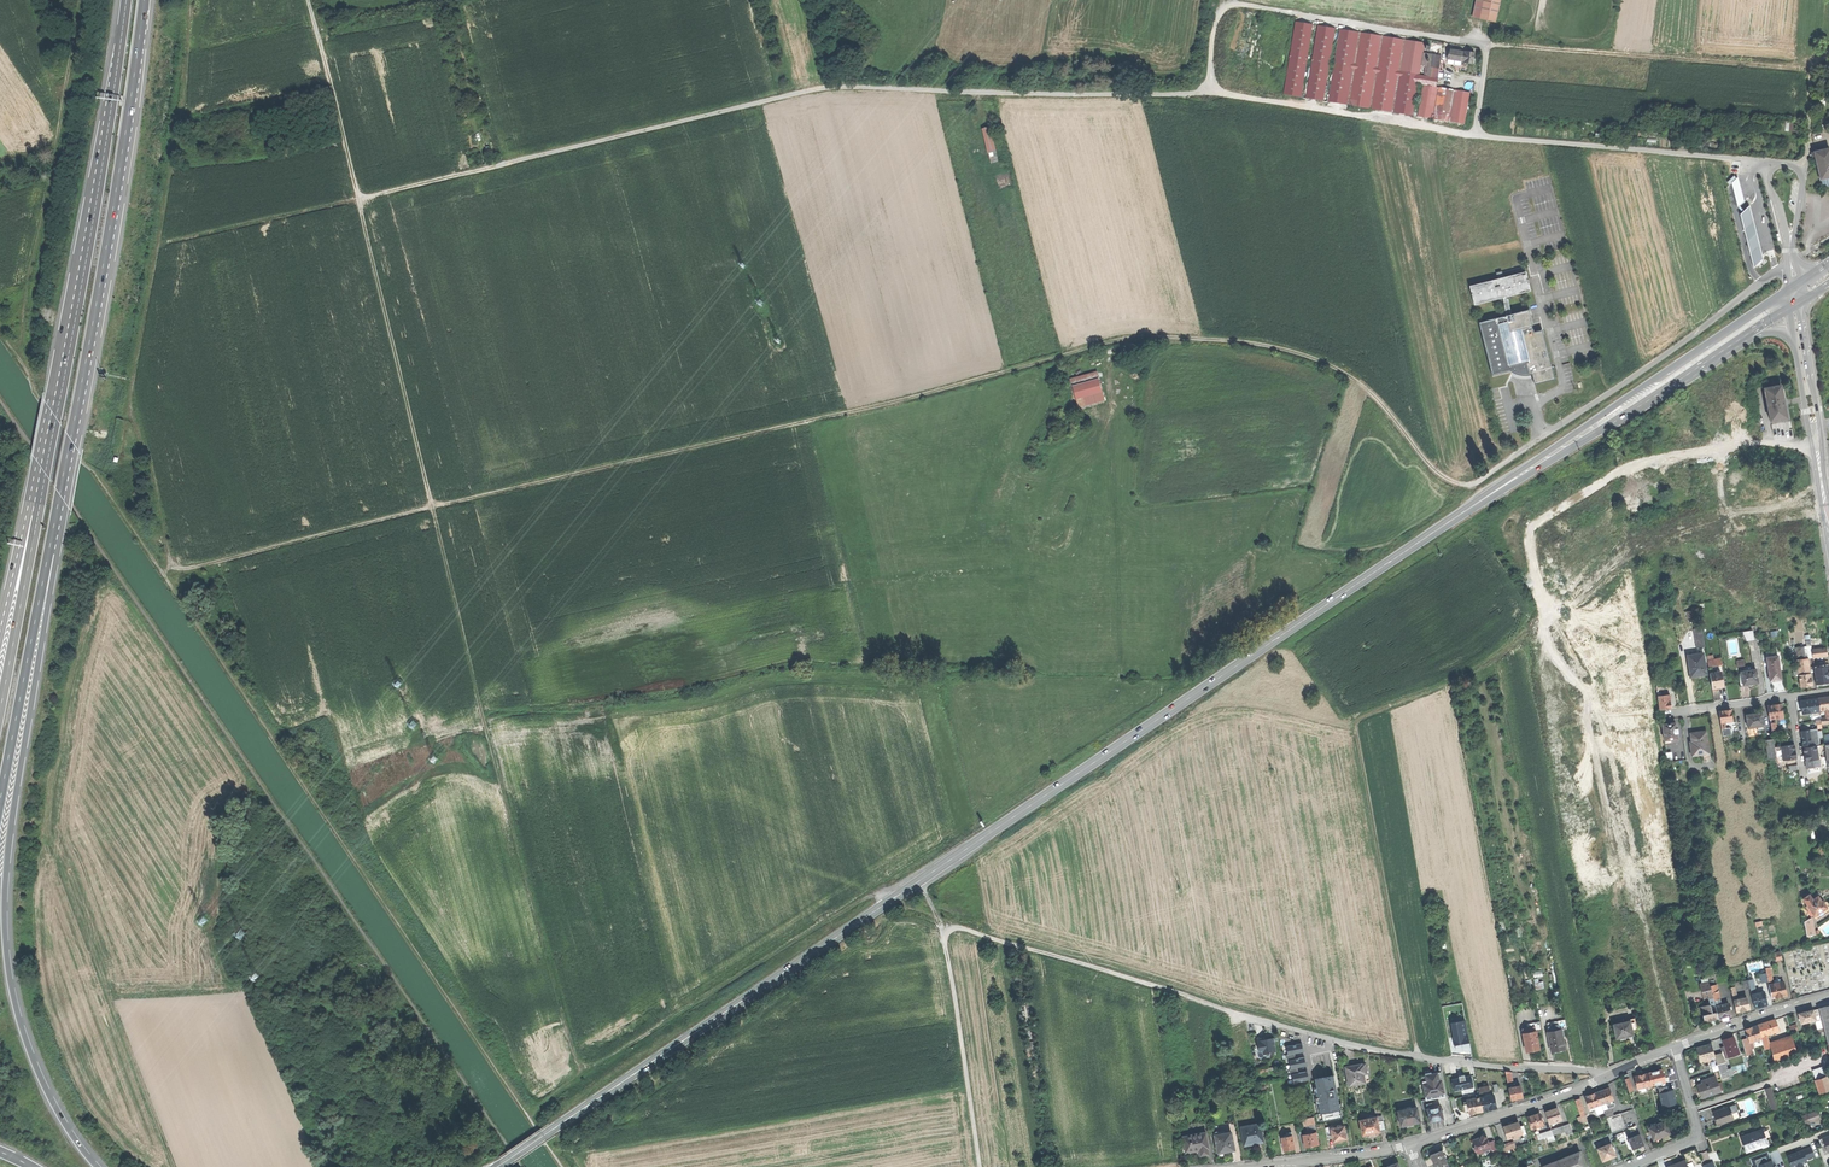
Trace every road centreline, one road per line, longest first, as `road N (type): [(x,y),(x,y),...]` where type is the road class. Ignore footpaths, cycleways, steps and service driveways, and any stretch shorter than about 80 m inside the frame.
road 1 (track): [(891,901),(879,894),(864,901),(582,1069),(488,737),(308,0)]
road 2 (primary): [(1564,446),(497,1166)]
road 3 (track): [(1480,483),(1454,483),(1430,467),(1379,402),(1334,368),(1236,342),(1141,338),(432,508)]
road 4 (track): [(530,1119),(68,442),(0,330)]
road 5 (unclassified): [(1604,1078),(1359,1047),(951,929),(945,950),(980,1166)]
road 6 (track): [(358,200),(814,90),(1206,91)]
road 7 (track): [(190,0),(183,98),(131,390),(172,566),(187,570),(432,508)]
road 8 (track): [(1419,1058),(1355,728),(1483,669),(1617,546),(1627,469)]
road 9 (motorway): [(98,1166),(36,1066),(14,996),(6,926),(9,839),(61,494)]
road 10 (motorway): [(61,494),(144,0)]
road 11 (motorway): [(127,0),(43,484)]
road 12 (track): [(1486,46),(1811,70),(1809,133)]
road 13 (track): [(20,360),(79,0)]
road 14 (track): [(173,1166),(48,829)]
road 15 (motorway): [(0,804),(61,494)]
road 16 (primary): [(1789,291),(1564,446)]
road 17 (trunk): [(43,484),(0,713)]
road 18 (residential): [(1604,1078),(1408,1145)]
road 19 (primary): [(1564,446),(1741,339)]
road 20 (track): [(358,200),(159,244)]
road 21 (residential): [(1630,1166),(1692,1141),(1697,1128),(1674,1048)]
road 22 (residential): [(1828,996),(1674,1048)]
road 23 (residential): [(1408,1145),(1254,1166)]
road 24 (motorway): [(43,484),(23,527),(0,629)]
road 25 (residential): [(1790,696),(1661,714)]
road 26 (unclassified): [(1809,133),(1793,258)]
road 27 (secondary): [(1815,427),(1801,302)]

